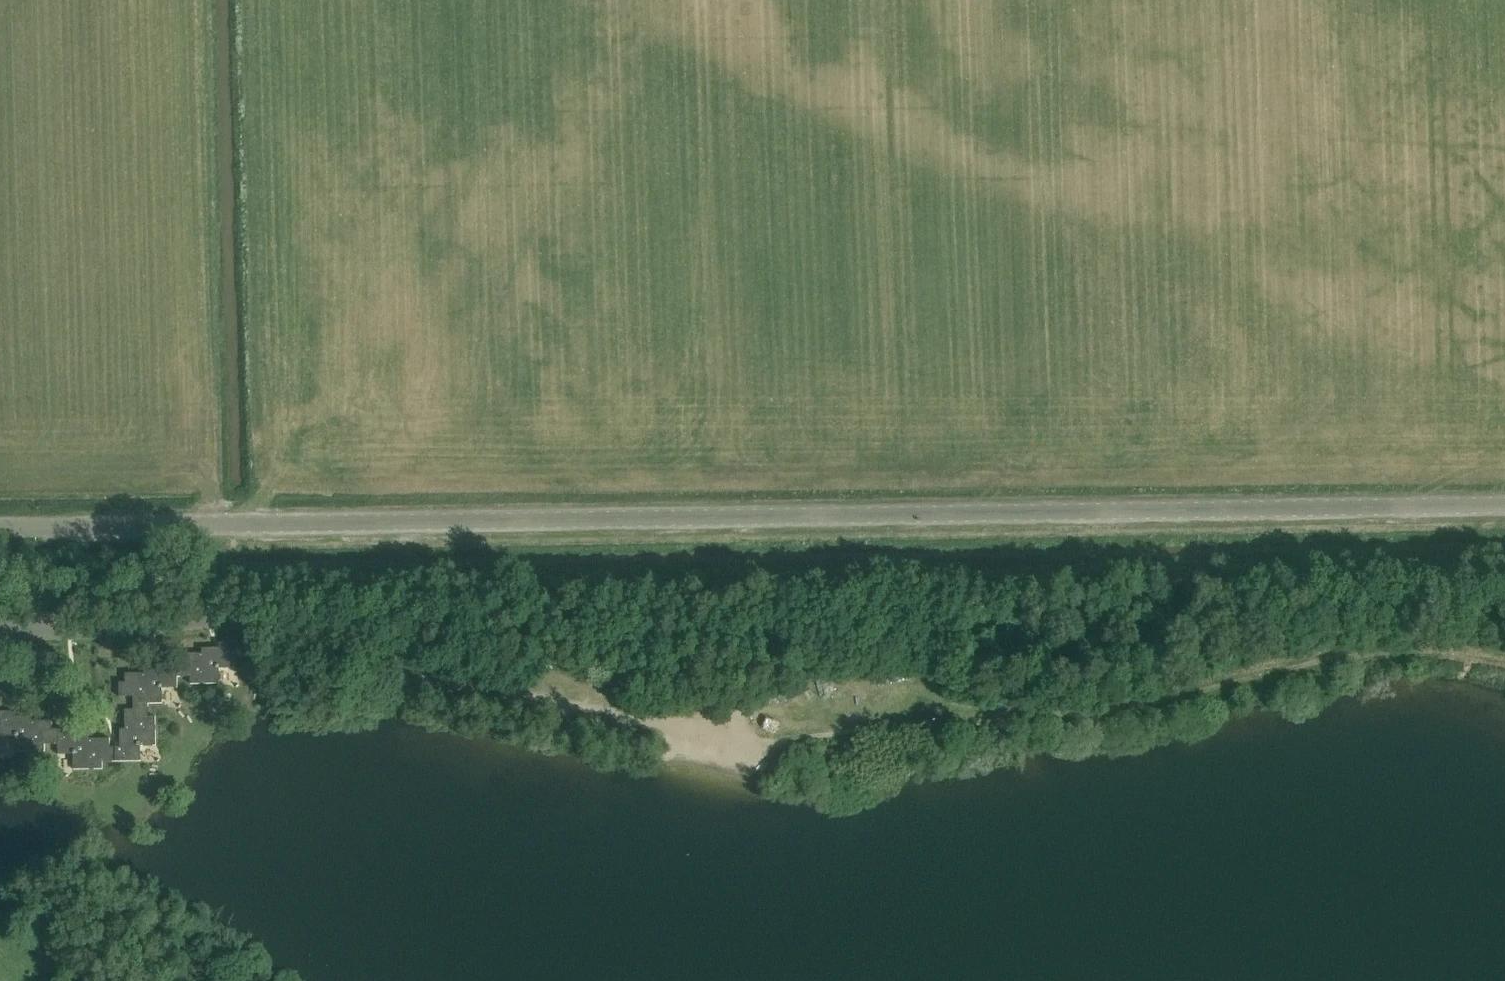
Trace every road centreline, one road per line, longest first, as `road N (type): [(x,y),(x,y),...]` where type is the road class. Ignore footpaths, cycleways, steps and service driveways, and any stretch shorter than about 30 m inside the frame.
road 1 (tertiary): [(1504,506),(0,528)]

